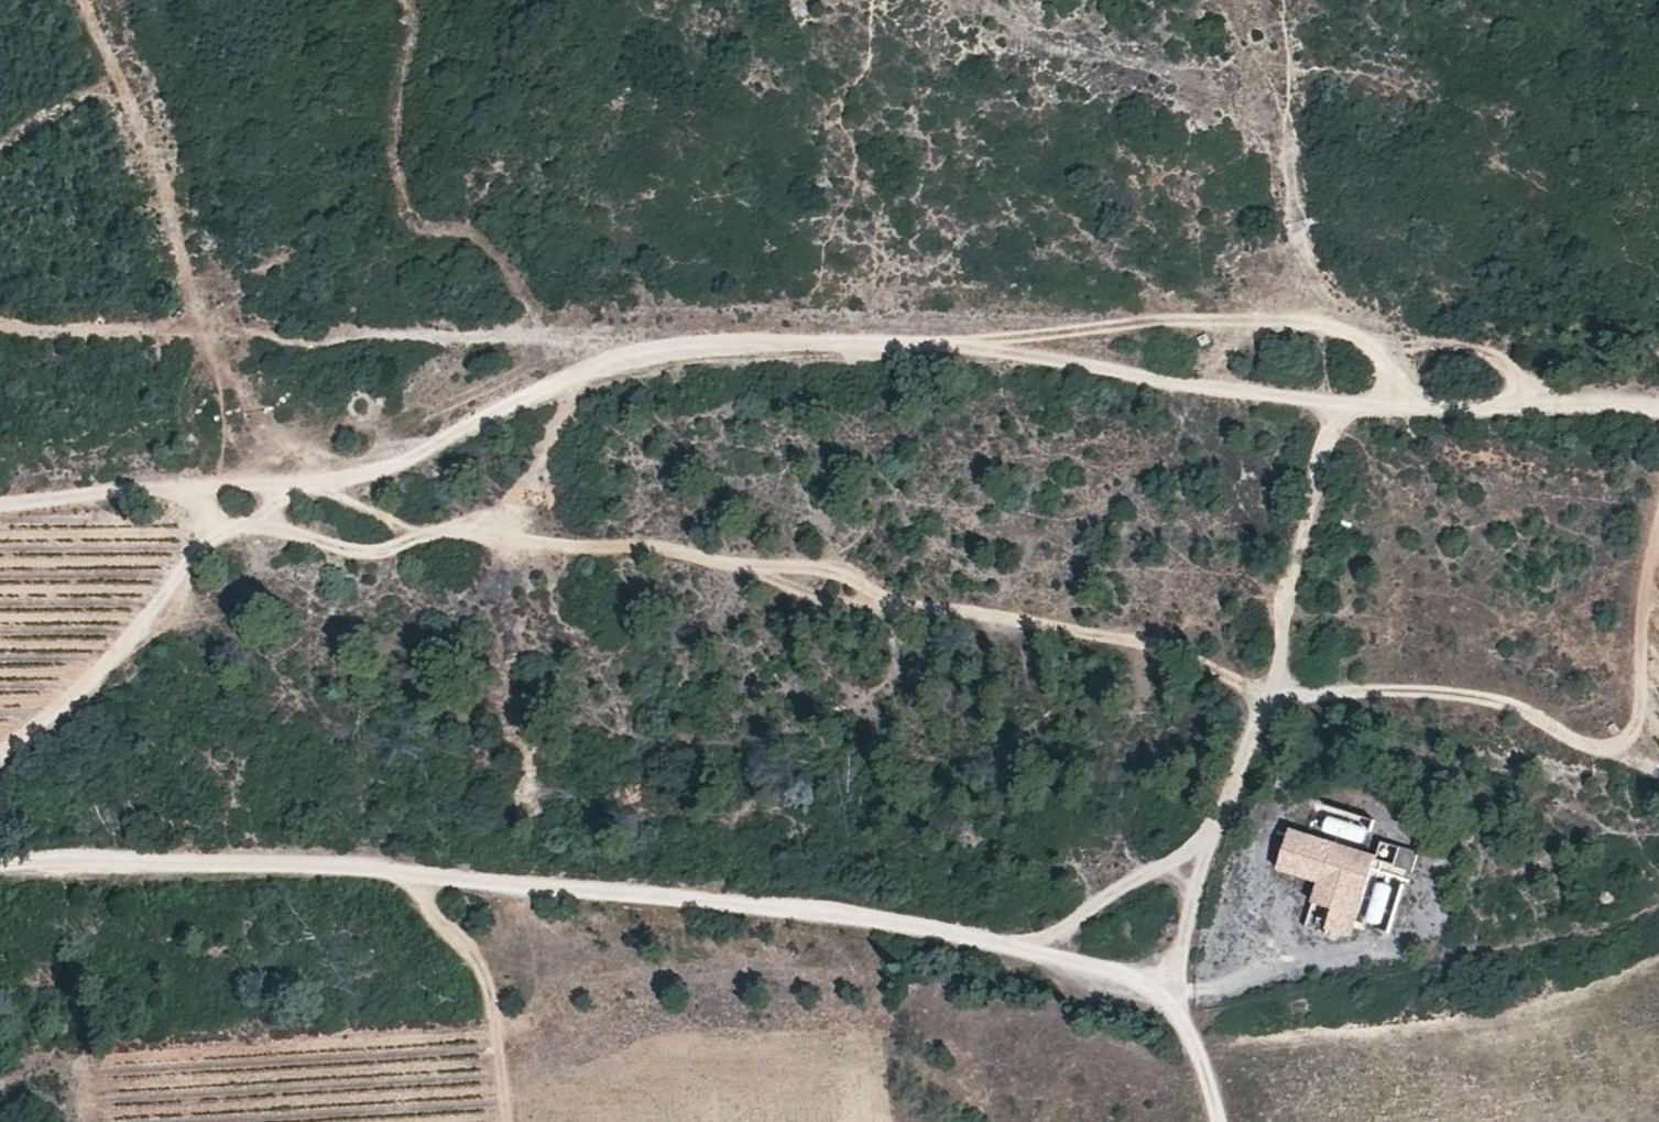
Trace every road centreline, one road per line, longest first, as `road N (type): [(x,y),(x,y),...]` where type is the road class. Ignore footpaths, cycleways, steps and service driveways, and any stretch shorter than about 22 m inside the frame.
road 1 (track): [(0,761),(87,688),(196,546),(325,485),(388,470),(595,375),(709,350),(1064,355),(1331,401),(1658,412)]
road 2 (track): [(1658,552),(1638,736),(1596,748),(1516,712),(1415,694),(1233,684),(1178,655),(956,614),(833,571),(433,530)]
road 3 (track): [(0,866),(119,860),(340,866),(754,904),(1026,949),(1177,997)]
road 4 (track): [(76,0),(179,189),(199,331),(325,485),(0,499)]
road 5 (track): [(1219,1121),(1177,997),(1211,842),(1274,685),(1331,401)]
road 6 (track): [(936,353),(1142,324),(1273,320),(1329,327),(1400,370),(1431,407)]
road 7 (track): [(433,530),(384,547),(347,548),(231,529),(182,491)]
road 8 (track): [(1026,949),(1211,842)]
road 9 (track): [(1540,403),(1477,347),(1350,339)]

